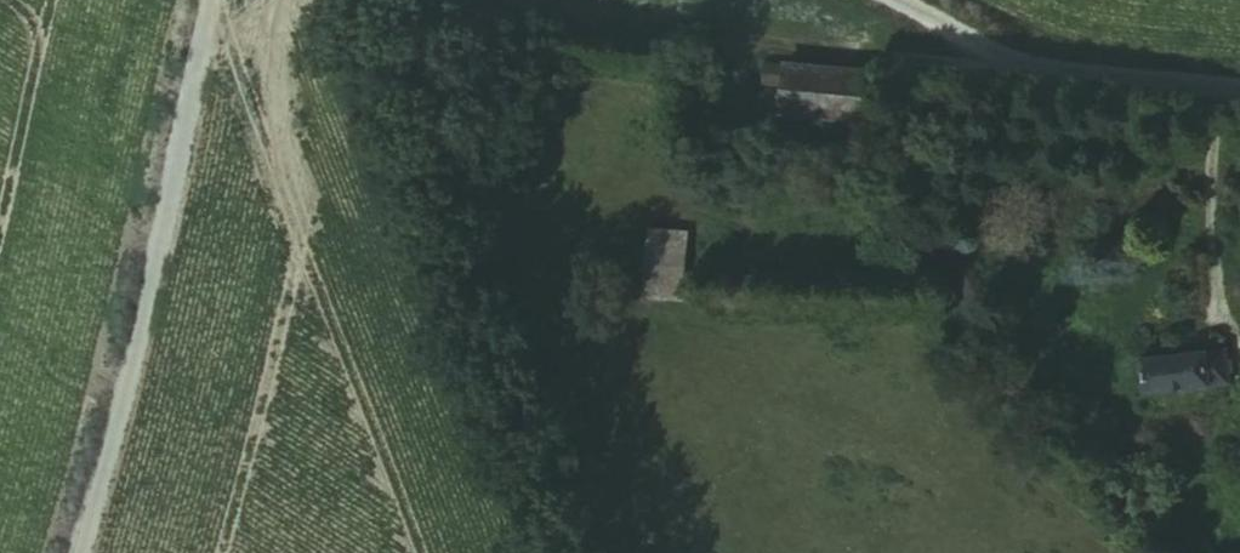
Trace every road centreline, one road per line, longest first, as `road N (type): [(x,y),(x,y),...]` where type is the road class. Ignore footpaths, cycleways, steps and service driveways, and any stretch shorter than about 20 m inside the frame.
road 1 (unclassified): [(1239,107),(684,59),(325,3)]
road 2 (track): [(194,0),(60,552)]
road 3 (track): [(1024,88),(878,0)]

